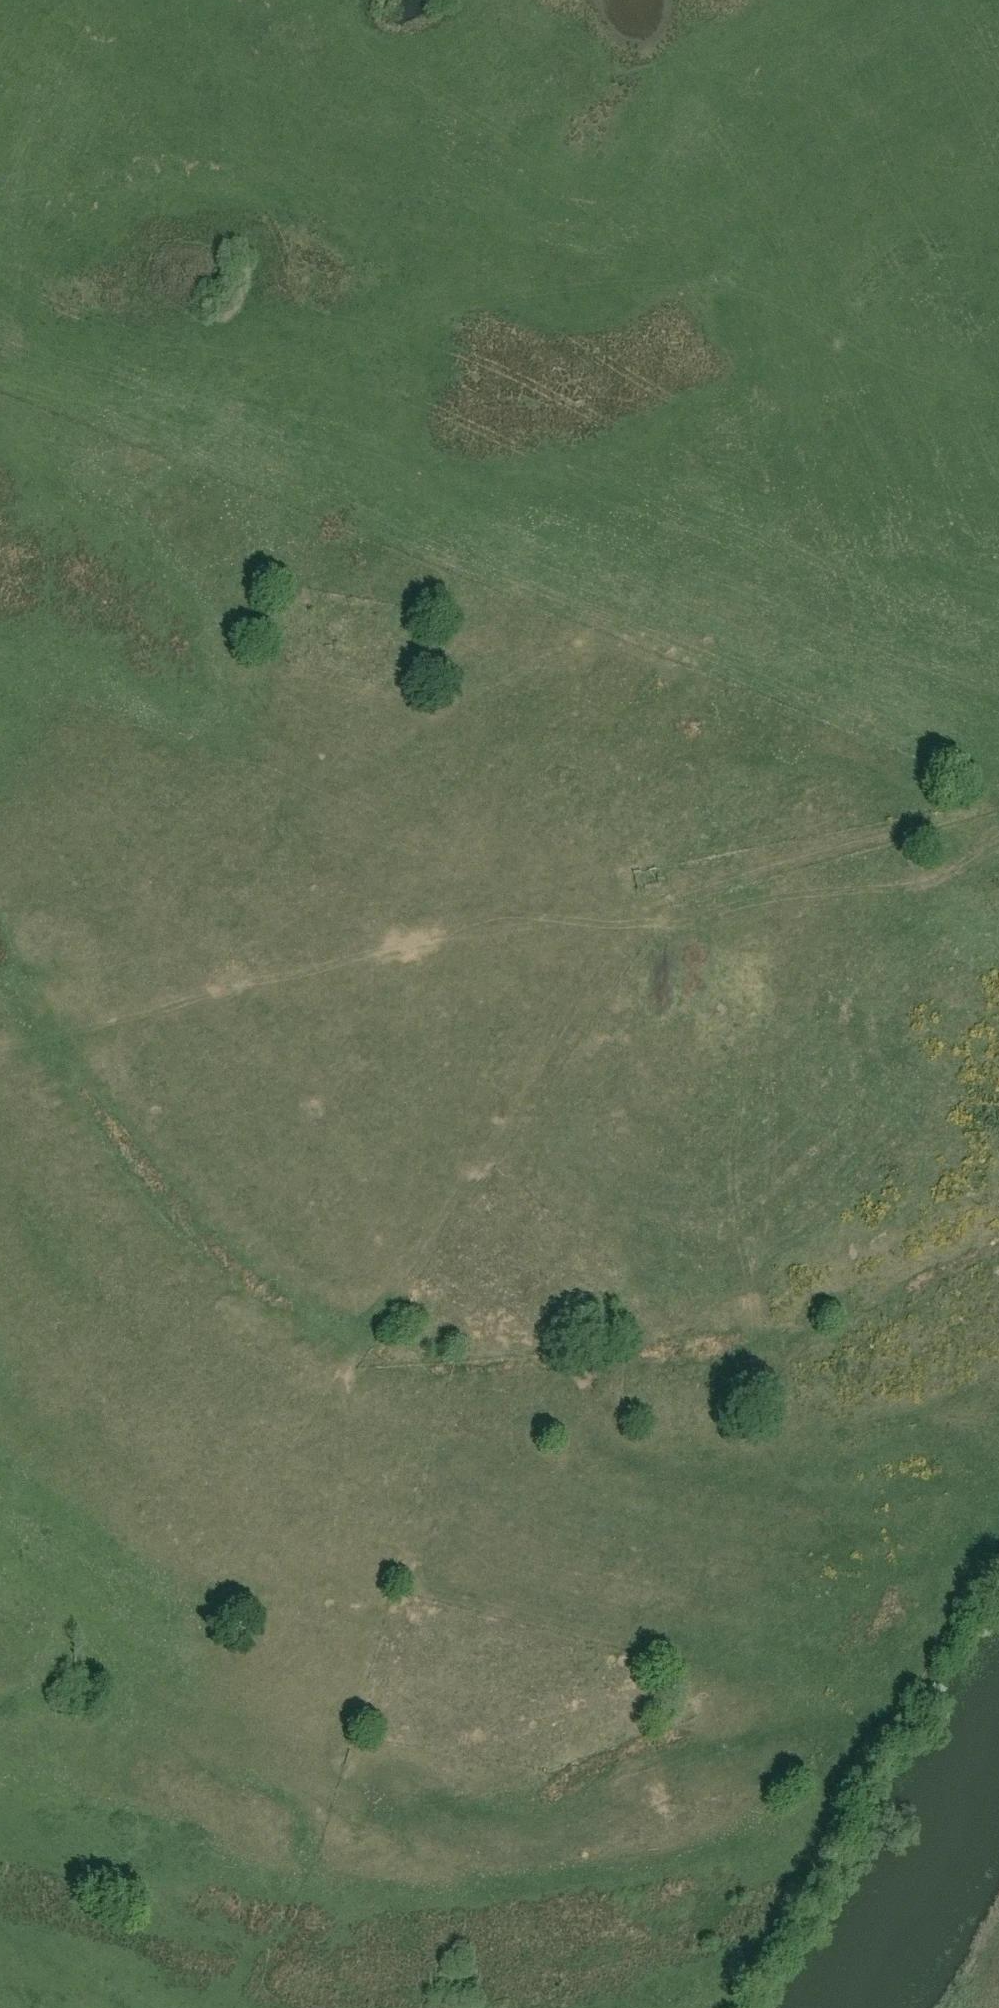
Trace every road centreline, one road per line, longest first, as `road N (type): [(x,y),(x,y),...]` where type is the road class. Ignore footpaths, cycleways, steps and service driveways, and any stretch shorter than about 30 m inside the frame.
road 1 (track): [(998,806),(862,838),(641,908)]

